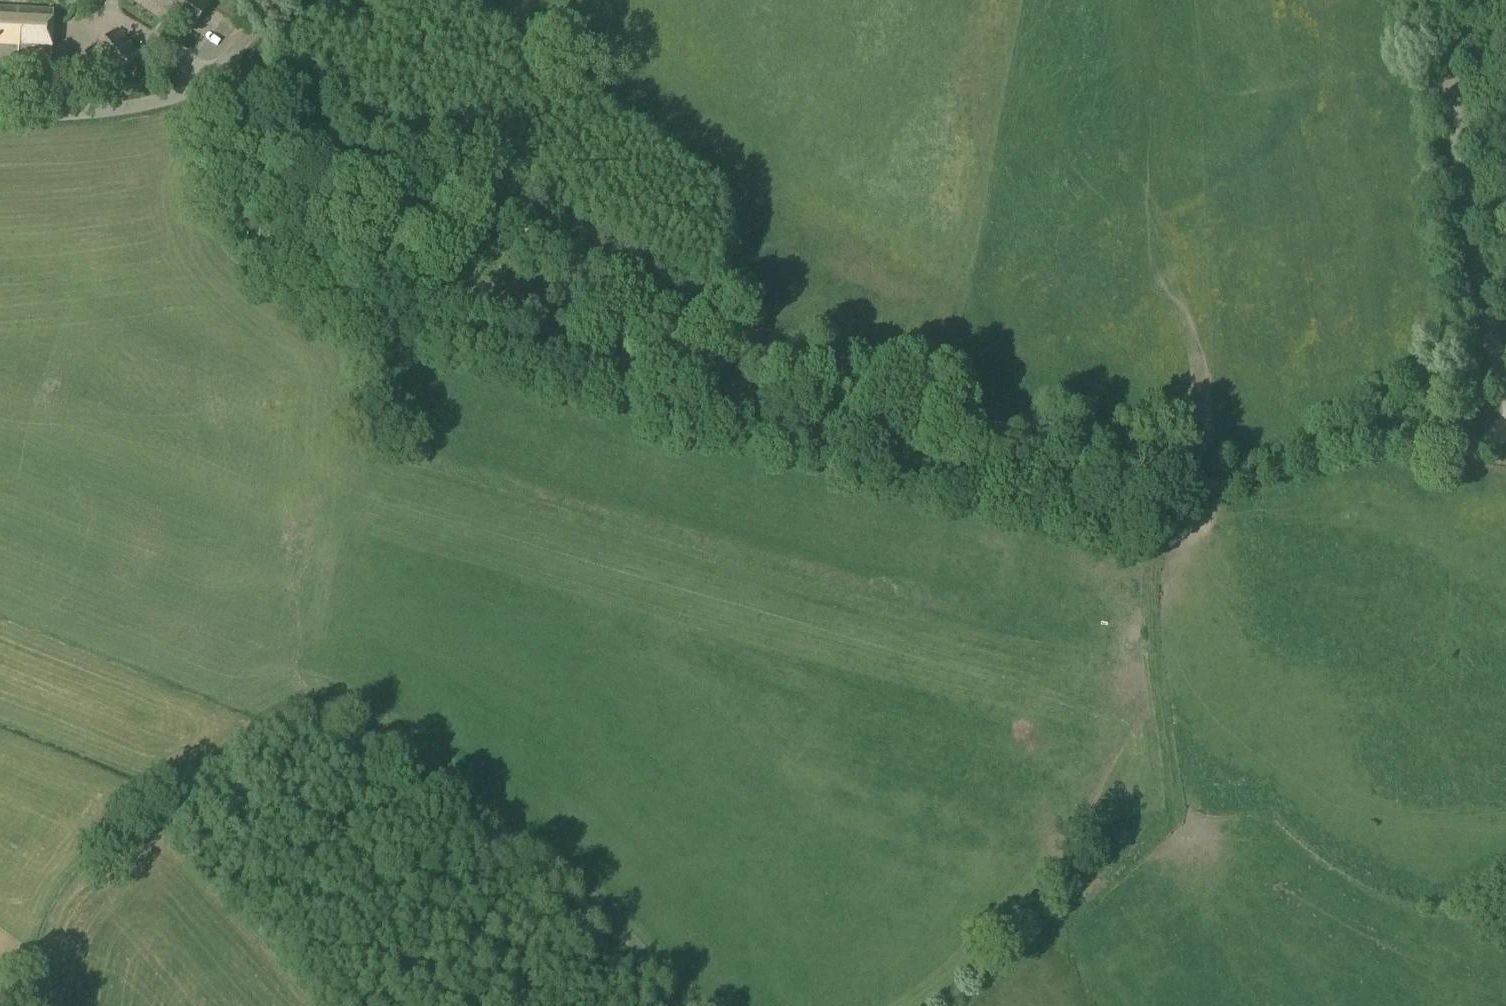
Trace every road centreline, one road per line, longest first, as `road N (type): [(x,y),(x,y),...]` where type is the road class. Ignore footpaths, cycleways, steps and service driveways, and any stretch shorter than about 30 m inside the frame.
road 1 (track): [(225,62),(737,346),(1208,488),(1317,453),(1505,432)]
road 2 (unclassified): [(1505,389),(1474,274),(1446,77),(1426,0)]
road 3 (unclassified): [(0,117),(87,112),(178,94),(225,62),(275,0)]

